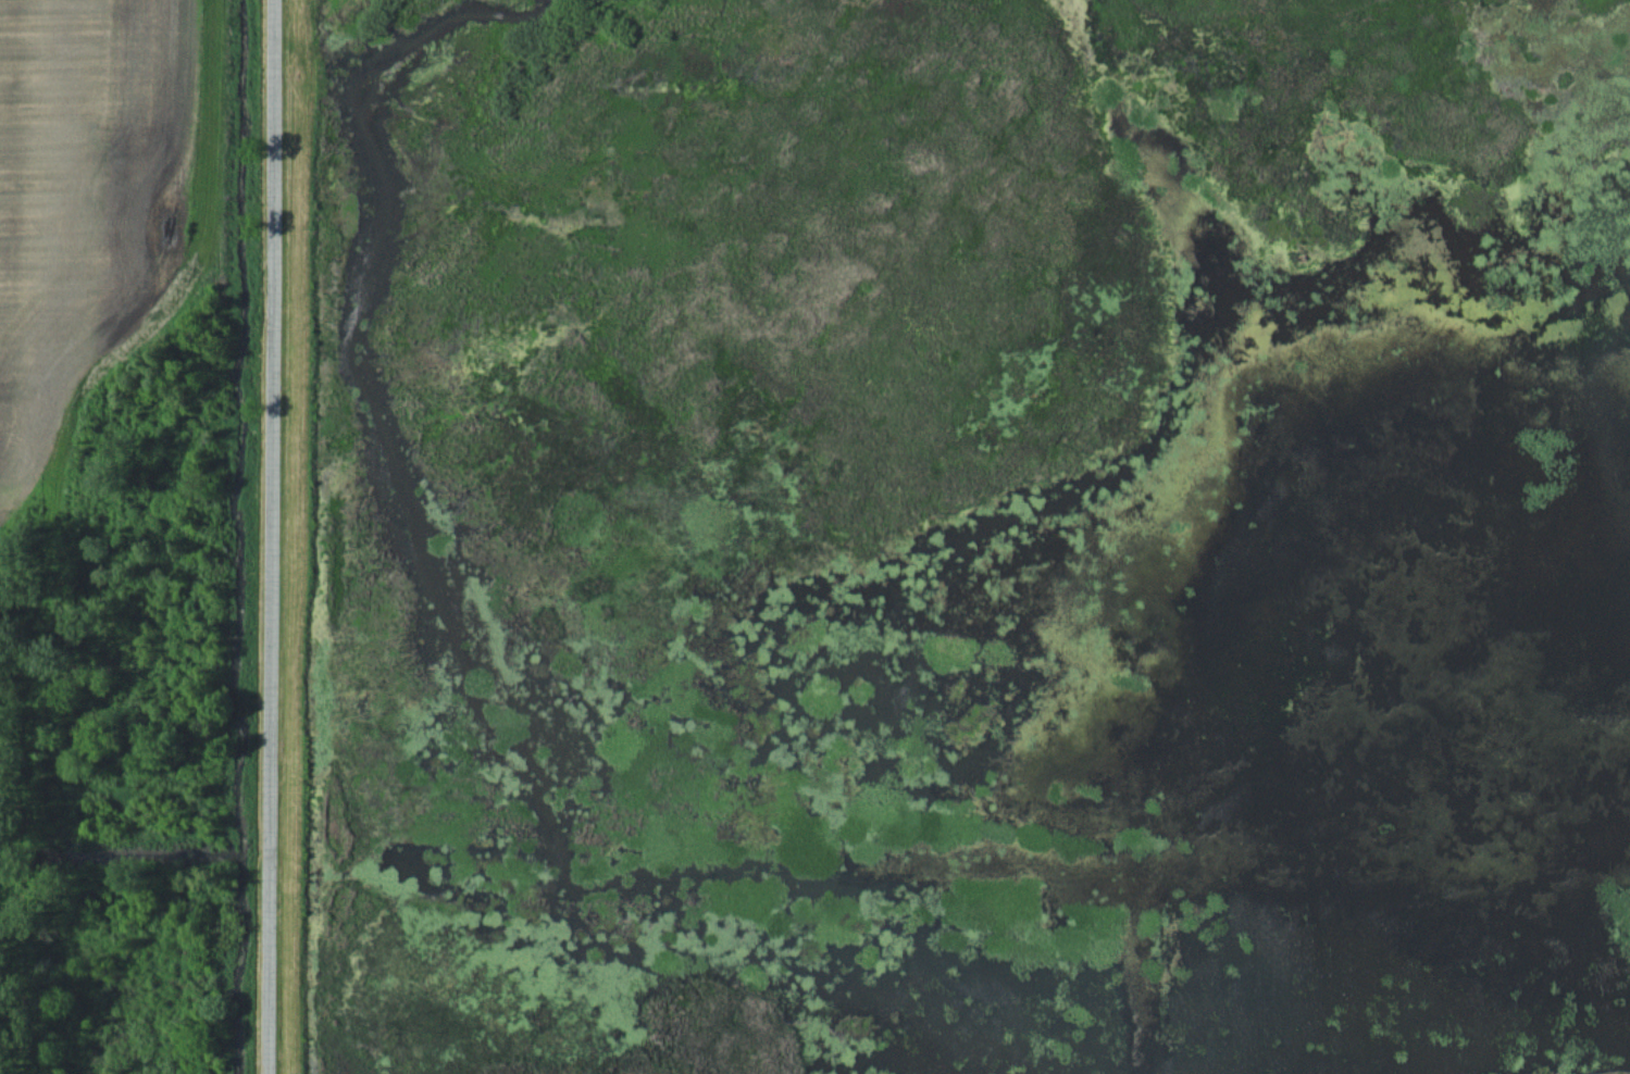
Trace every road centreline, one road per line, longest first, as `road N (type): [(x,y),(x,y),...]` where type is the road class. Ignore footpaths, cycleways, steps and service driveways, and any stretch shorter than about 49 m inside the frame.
road 1 (residential): [(276,1073),(285,0)]

